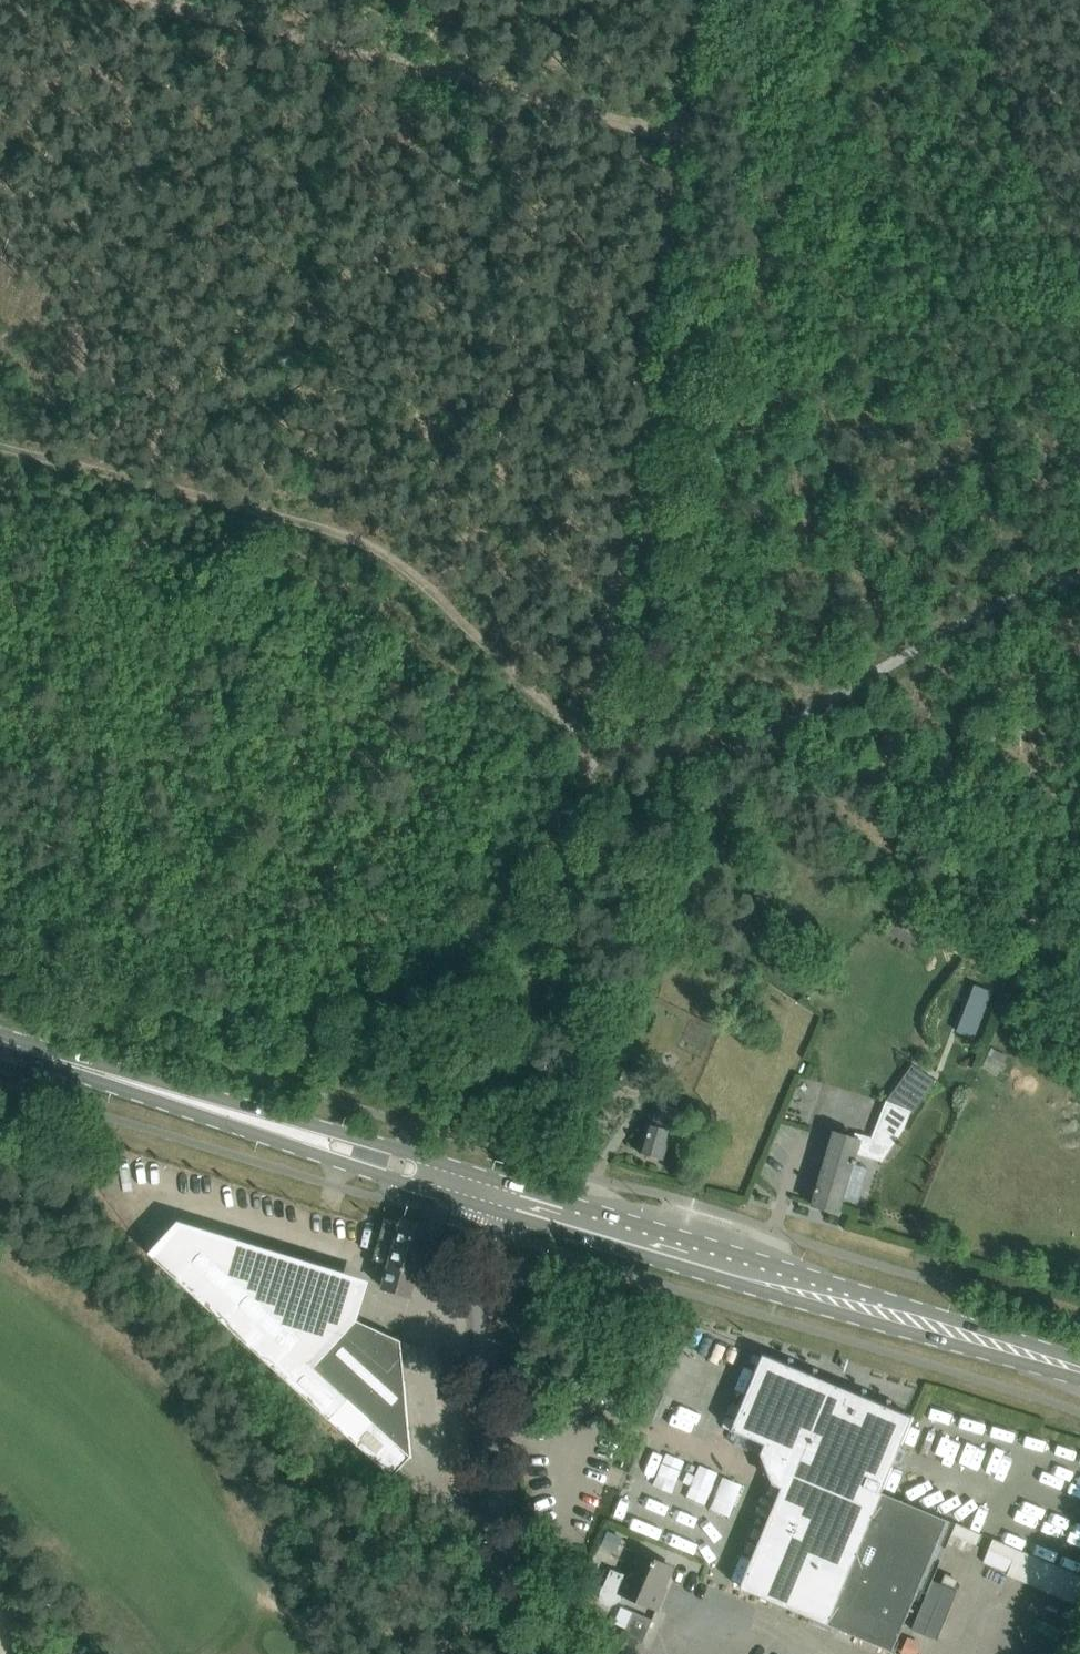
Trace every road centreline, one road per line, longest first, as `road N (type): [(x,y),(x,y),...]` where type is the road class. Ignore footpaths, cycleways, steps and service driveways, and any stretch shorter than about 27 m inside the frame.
road 1 (track): [(498,1149),(598,743),(681,125)]
road 2 (track): [(751,743),(598,743),(542,709),(376,547),(317,518),(0,441)]
road 3 (primary): [(1079,1370),(483,1191)]
road 4 (track): [(681,125),(181,0)]
road 5 (tertiary): [(505,1653),(478,1302),(483,1191)]
road 6 (track): [(1079,560),(969,606),(751,743)]
road 7 (primary): [(263,1123),(0,1043)]
road 8 (primary): [(483,1191),(402,1149),(340,1131),(263,1123)]
road 9 (primary): [(263,1123),(330,1159),(394,1179),(483,1191)]
road 10 (track): [(697,0),(681,125)]

